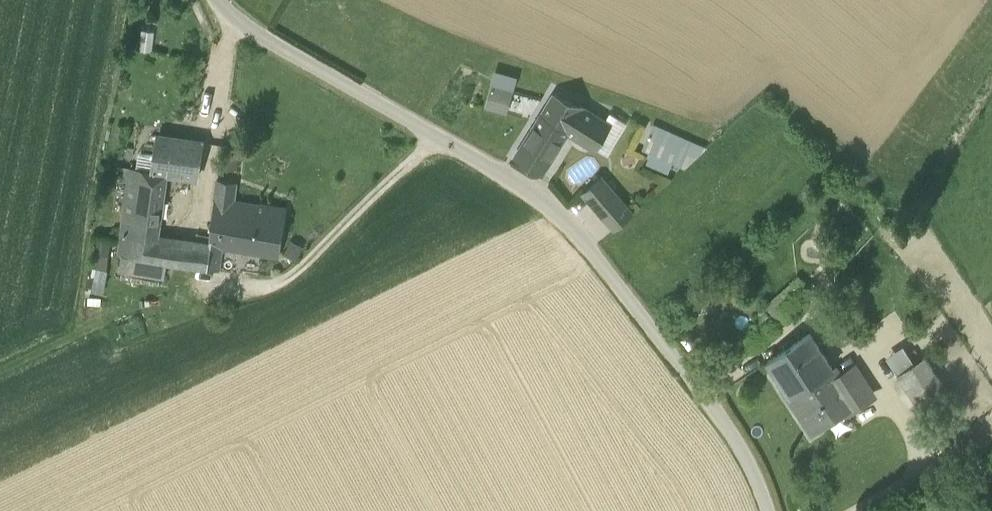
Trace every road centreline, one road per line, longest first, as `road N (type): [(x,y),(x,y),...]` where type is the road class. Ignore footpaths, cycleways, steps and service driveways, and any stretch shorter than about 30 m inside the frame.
road 1 (unclassified): [(216,0),(223,14),(560,213),(759,474),(770,510)]

